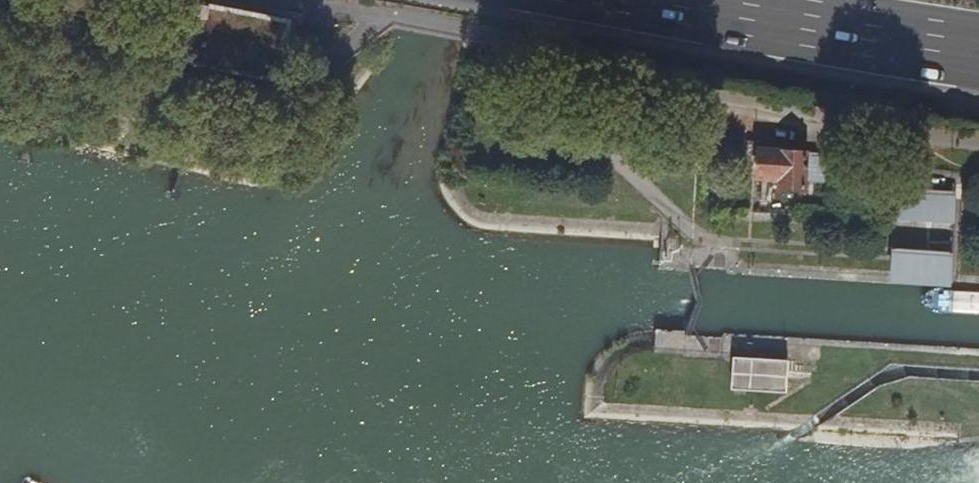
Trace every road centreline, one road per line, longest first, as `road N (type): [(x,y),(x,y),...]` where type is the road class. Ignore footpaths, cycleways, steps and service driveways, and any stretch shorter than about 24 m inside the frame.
road 1 (motorway): [(674,0),(978,53)]

